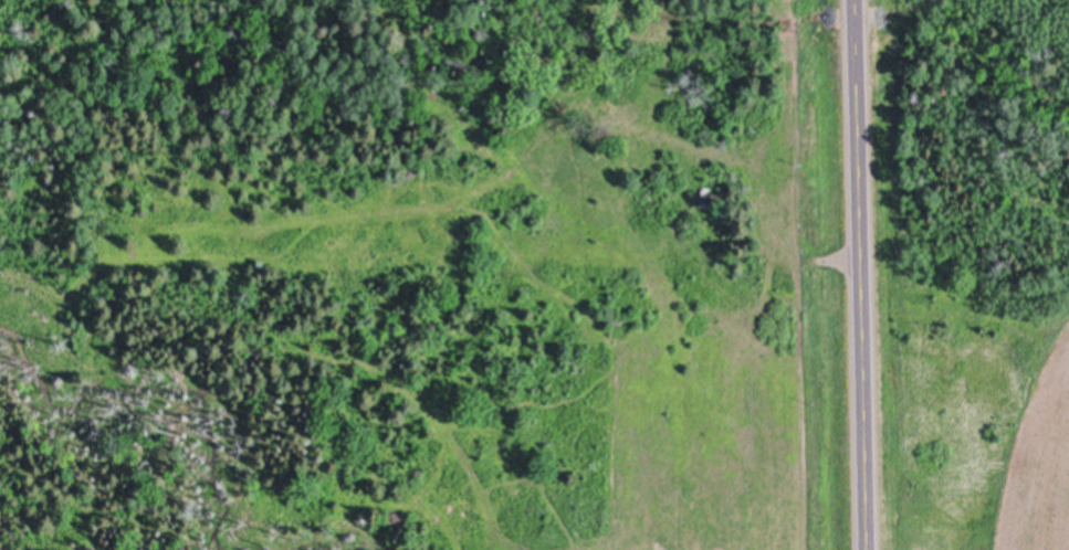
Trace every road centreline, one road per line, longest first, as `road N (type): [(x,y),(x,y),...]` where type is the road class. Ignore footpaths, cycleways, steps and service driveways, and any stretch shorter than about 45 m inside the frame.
road 1 (secondary): [(853,0),(864,549)]

